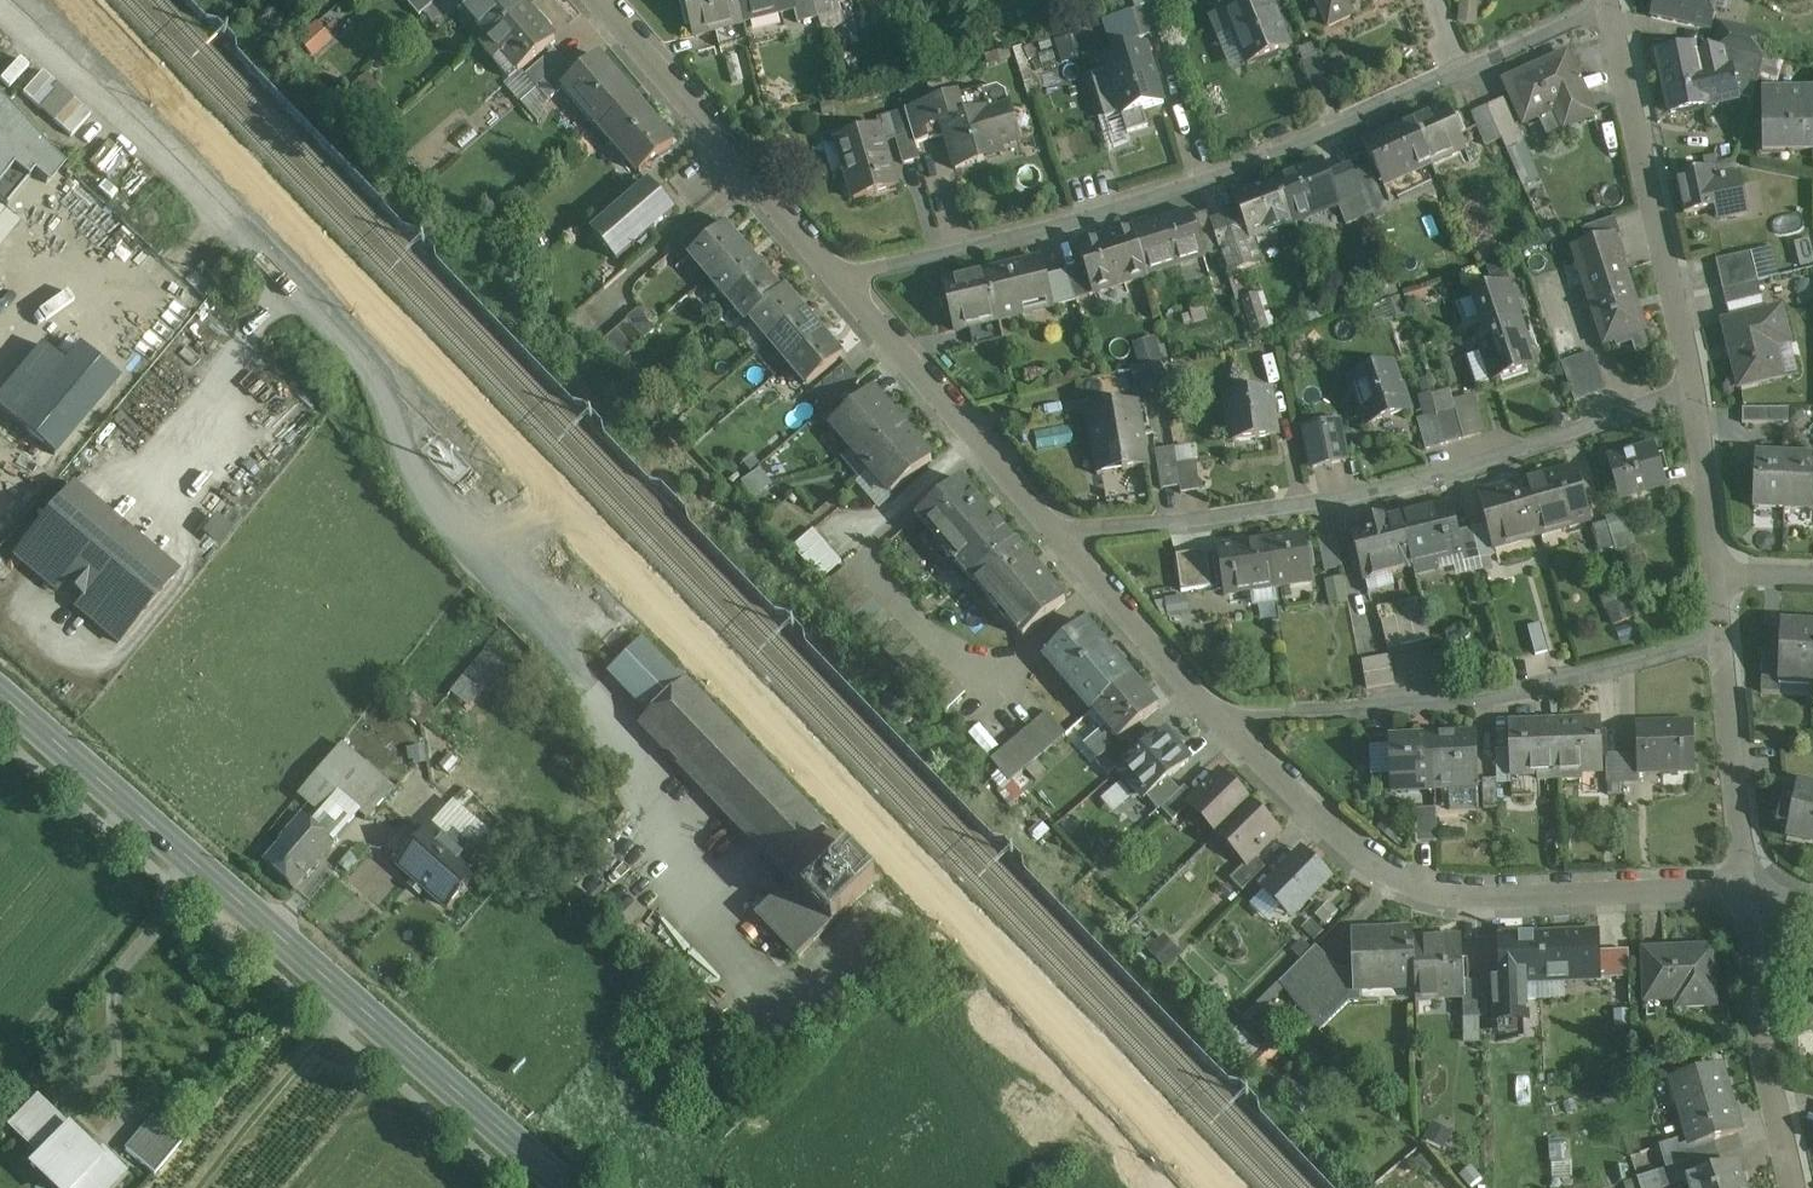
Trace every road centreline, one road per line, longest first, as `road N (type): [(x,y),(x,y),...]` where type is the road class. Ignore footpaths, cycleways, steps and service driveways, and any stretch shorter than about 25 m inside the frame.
road 1 (residential): [(1615,0),(1213,175),(1014,239),(838,274)]
road 2 (residential): [(0,12),(324,319),(406,422),(465,536),(531,610)]
road 3 (secondary): [(560,1187),(0,700)]
road 4 (residential): [(1696,389),(1327,503),(1159,529),(1060,534)]
road 5 (residential): [(1223,717),(1382,872),(1454,899),(1752,893)]
road 6 (residential): [(1727,640),(1531,692),(1330,717),(1223,717)]
road 7 (residential): [(1616,0),(1696,389)]
road 8 (residential): [(605,0),(838,274)]
road 9 (residential): [(838,274),(1060,534)]
road 10 (residential): [(1752,893),(1777,1096),(1801,1187)]
road 11 (residential): [(1727,640),(1752,893)]
road 12 (residential): [(1060,534),(1223,717)]
road 13 (residential): [(1696,389),(1722,575)]

